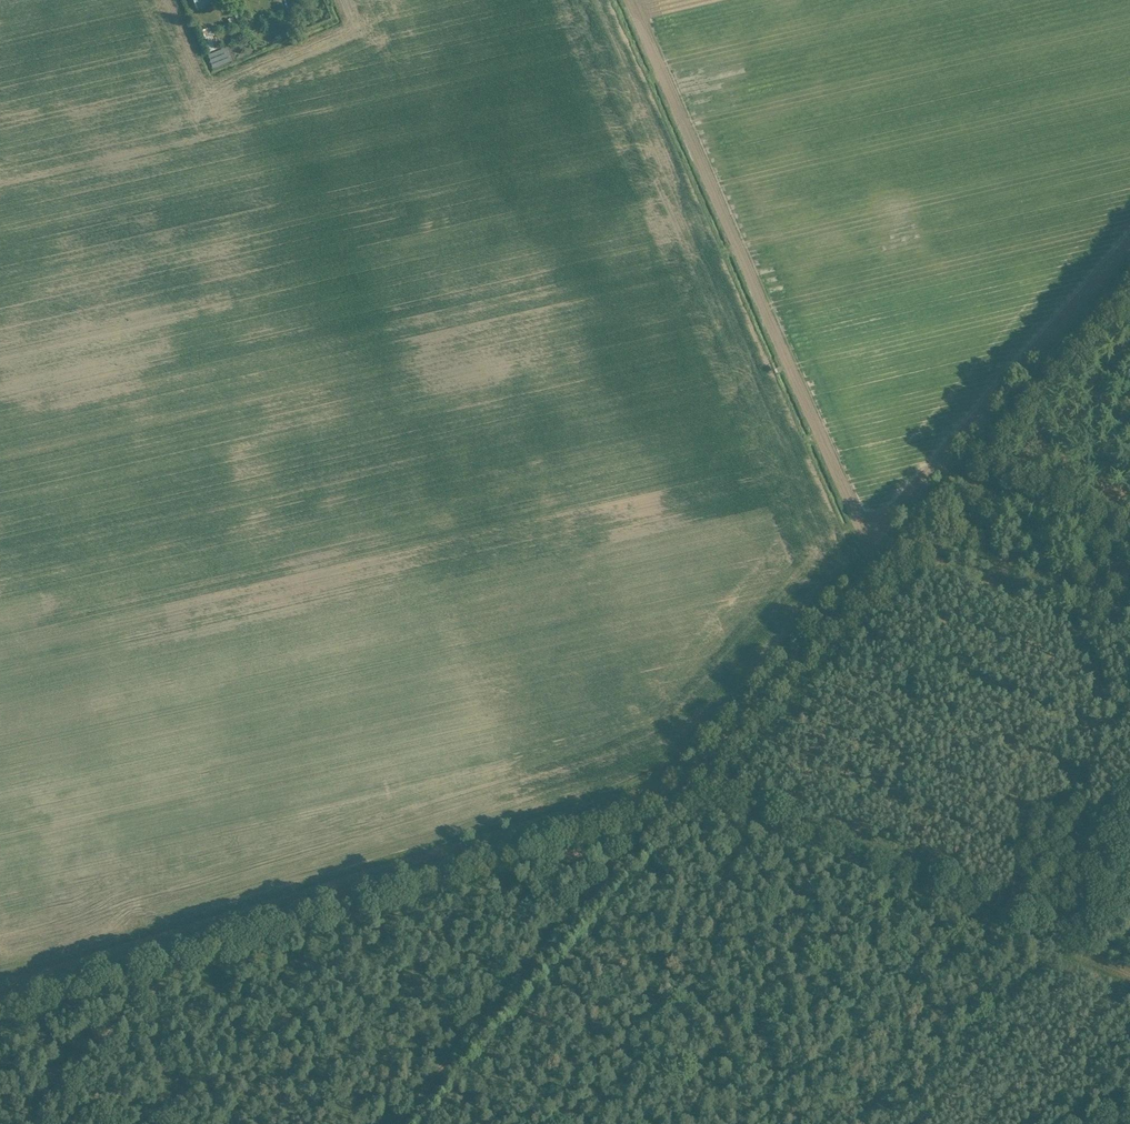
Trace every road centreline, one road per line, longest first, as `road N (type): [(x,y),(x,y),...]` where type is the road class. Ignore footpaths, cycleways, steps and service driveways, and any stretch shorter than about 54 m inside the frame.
road 1 (track): [(399,1123),(1129,280)]
road 2 (track): [(1129,970),(662,781),(217,911)]
road 3 (track): [(443,1073),(579,1123)]

